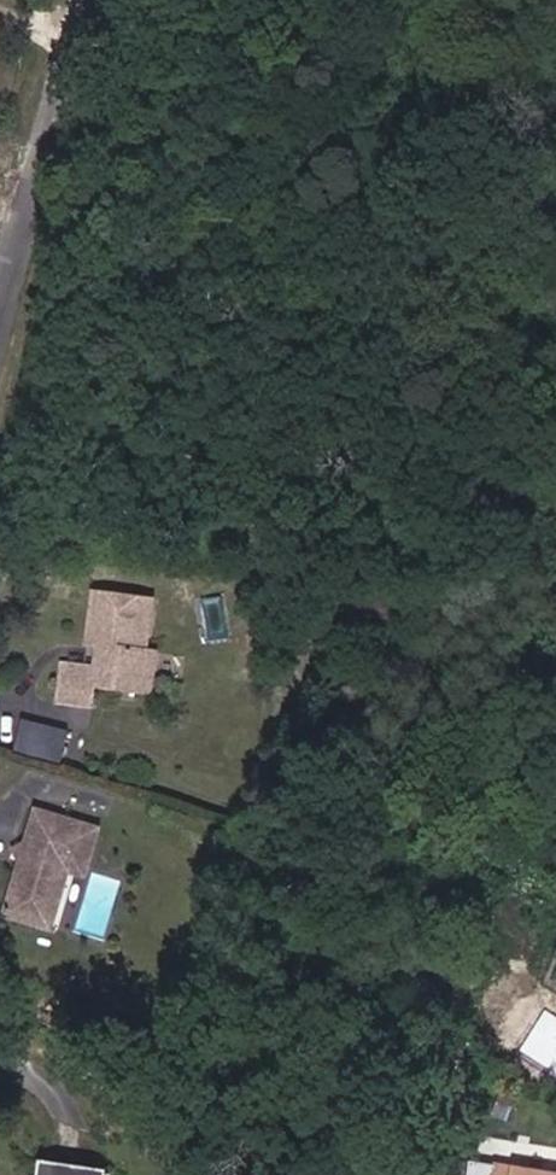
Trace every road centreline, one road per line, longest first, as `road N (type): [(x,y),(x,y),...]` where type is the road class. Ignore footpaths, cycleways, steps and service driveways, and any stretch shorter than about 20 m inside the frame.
road 1 (residential): [(0,309),(83,0)]

